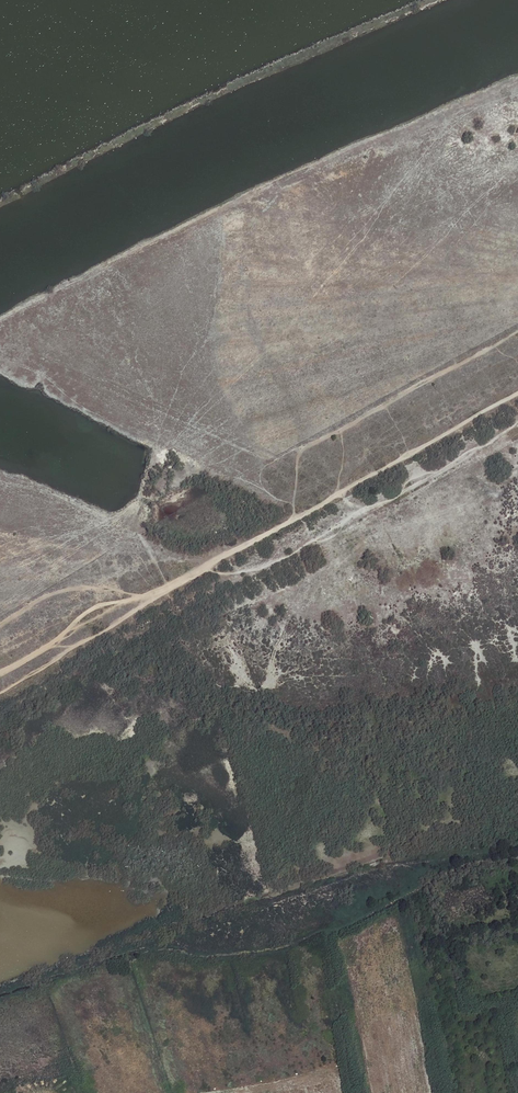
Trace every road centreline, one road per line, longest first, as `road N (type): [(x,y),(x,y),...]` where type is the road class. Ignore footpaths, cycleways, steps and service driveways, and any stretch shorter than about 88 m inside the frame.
road 1 (track): [(517,395),(168,585),(84,614),(0,673)]
road 2 (track): [(517,331),(305,447),(294,519)]
road 3 (track): [(0,693),(168,585)]

